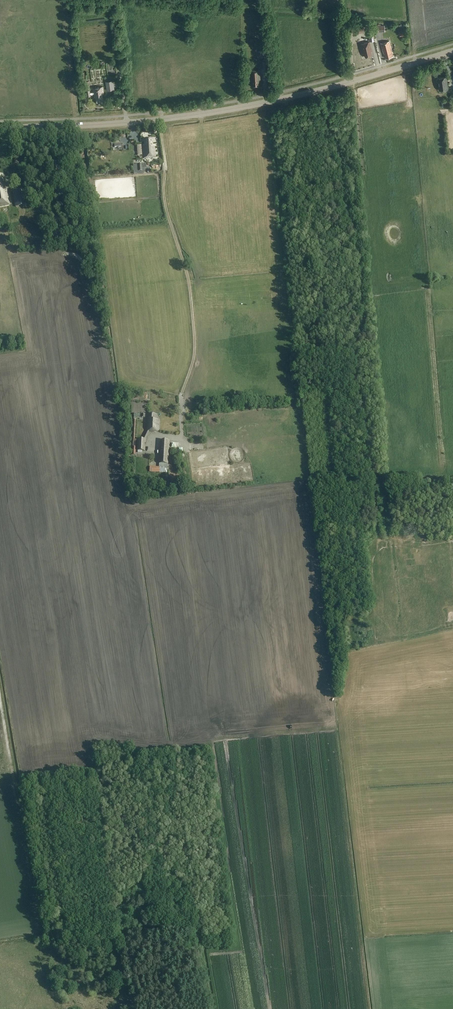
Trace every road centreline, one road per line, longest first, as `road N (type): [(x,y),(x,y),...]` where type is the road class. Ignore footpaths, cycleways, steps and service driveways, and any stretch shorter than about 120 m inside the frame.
road 1 (tertiary): [(0,128),(200,114),(452,51)]
road 2 (track): [(186,448),(179,411),(195,350),(189,281),(164,201),(161,119)]
road 3 (track): [(346,211),(334,136),(316,91)]

